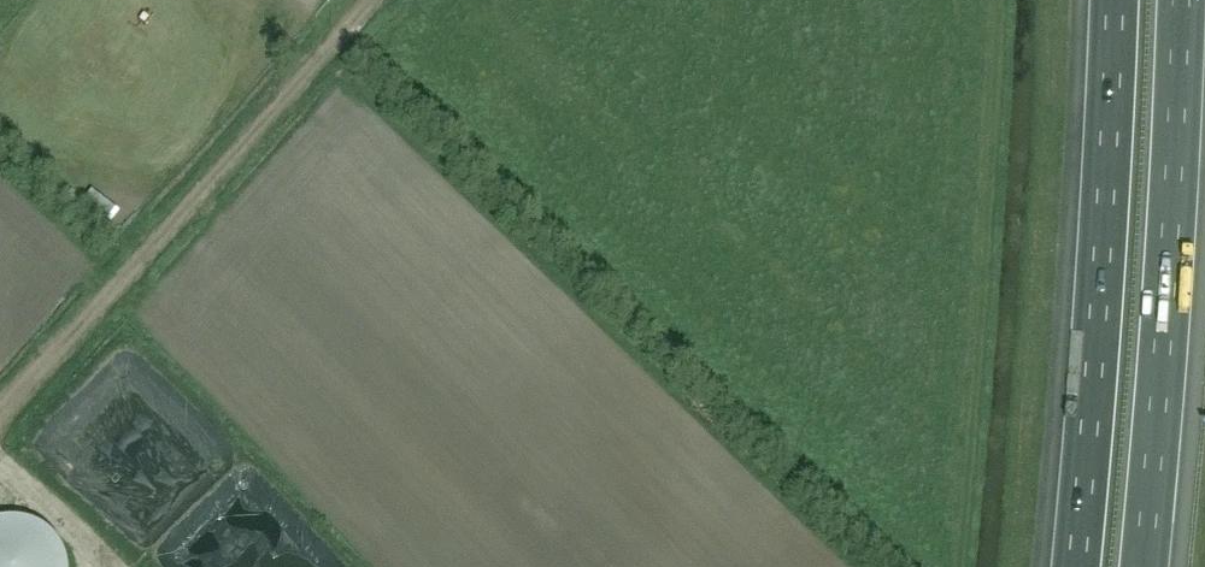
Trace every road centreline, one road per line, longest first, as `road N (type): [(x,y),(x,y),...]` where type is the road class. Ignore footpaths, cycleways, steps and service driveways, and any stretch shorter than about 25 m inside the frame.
road 1 (motorway): [(1160,566),(1189,222),(1197,0)]
road 2 (motorway): [(1112,0),(1105,212),(1078,566)]
road 3 (track): [(370,0),(0,413)]

